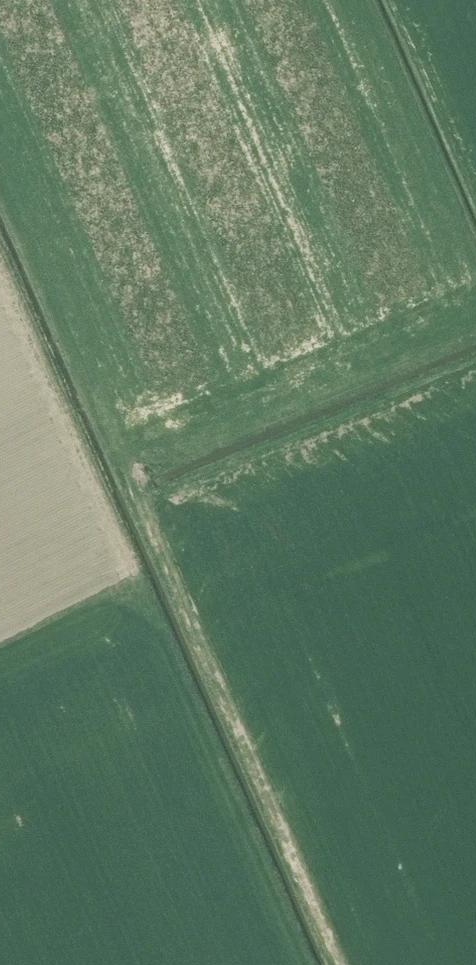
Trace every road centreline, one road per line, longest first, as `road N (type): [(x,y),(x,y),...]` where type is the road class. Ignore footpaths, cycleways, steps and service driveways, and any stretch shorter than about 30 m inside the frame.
road 1 (track): [(339,964),(137,496)]

